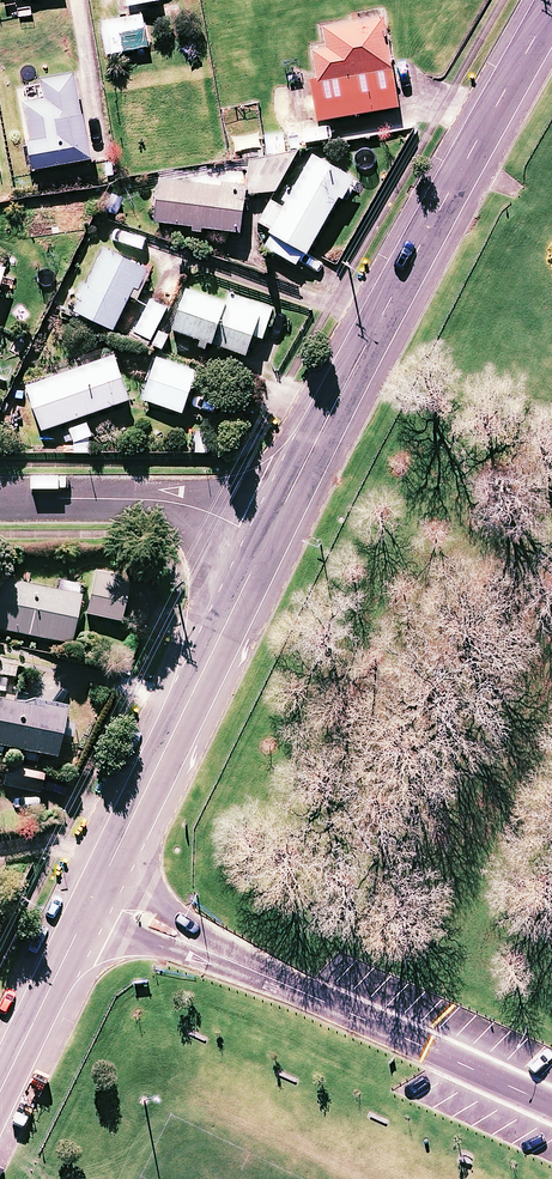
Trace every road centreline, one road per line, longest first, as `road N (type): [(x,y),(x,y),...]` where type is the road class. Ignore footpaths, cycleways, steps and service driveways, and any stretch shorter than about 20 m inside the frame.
road 1 (tertiary): [(551,11),(264,541)]
road 2 (tertiary): [(264,541),(109,864)]
road 3 (residential): [(0,498),(173,503),(264,541)]
road 4 (tertiary): [(109,864),(0,1101)]

